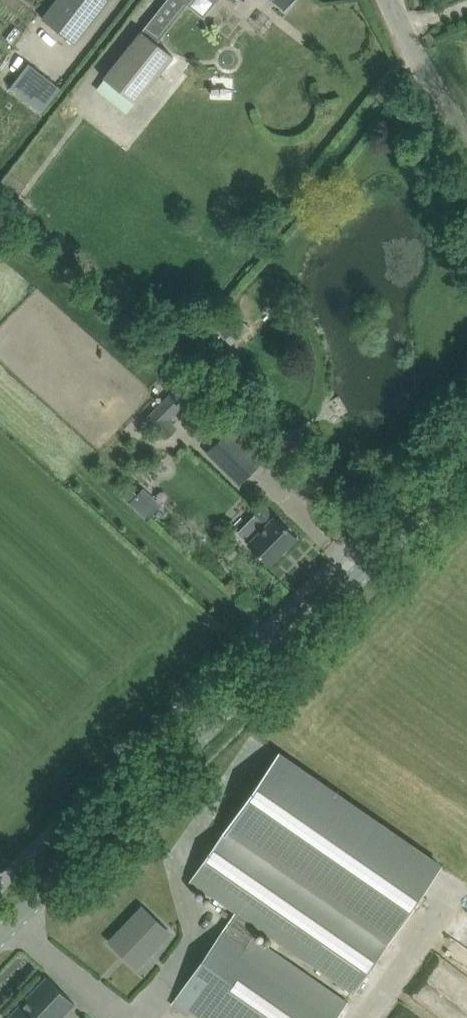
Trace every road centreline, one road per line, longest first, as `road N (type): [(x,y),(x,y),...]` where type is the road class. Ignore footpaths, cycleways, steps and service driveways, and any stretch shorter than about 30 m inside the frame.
road 1 (unclassified): [(0,937),(466,467)]
road 2 (unclassified): [(466,138),(393,7)]

